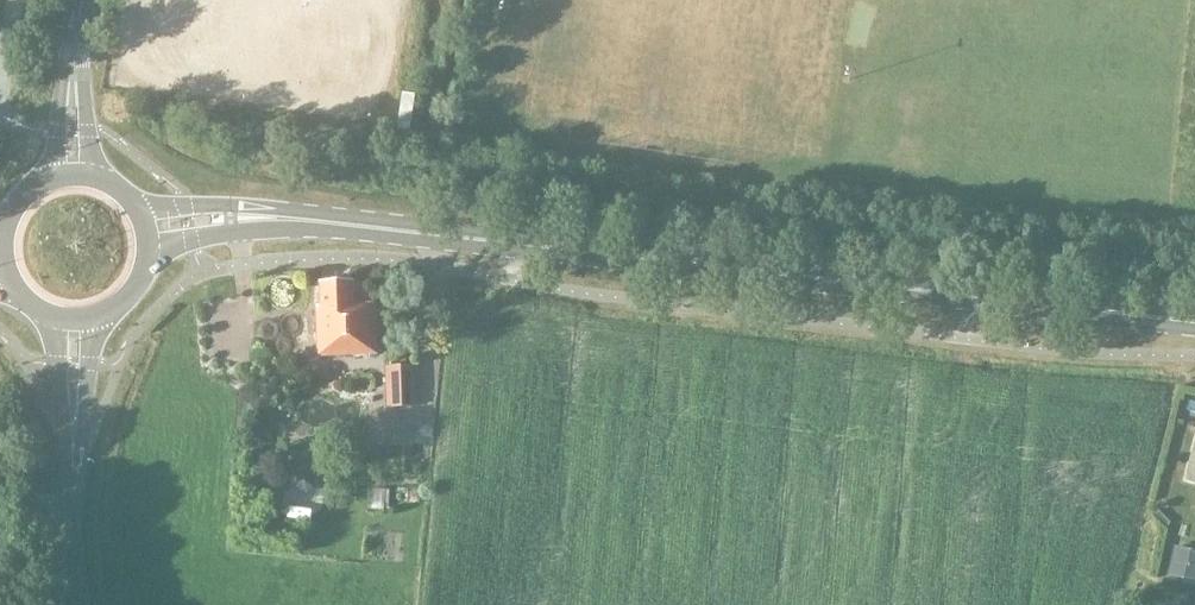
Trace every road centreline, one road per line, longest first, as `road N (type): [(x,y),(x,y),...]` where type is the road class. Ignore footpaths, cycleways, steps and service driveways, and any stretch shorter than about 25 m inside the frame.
road 1 (secondary): [(1194,322),(281,220)]
road 2 (tertiary): [(79,604),(71,449)]
road 3 (secondary): [(281,220),(266,210),(134,206)]
road 4 (unclassified): [(75,38),(65,54),(45,180)]
road 5 (unclassified): [(101,179),(88,146),(75,38)]
road 6 (secondary): [(147,256),(190,239),(266,231),(281,220)]
road 7 (tertiary): [(71,449),(82,434),(89,347),(101,315)]
road 8 (tertiary): [(44,314),(61,433),(71,449)]

